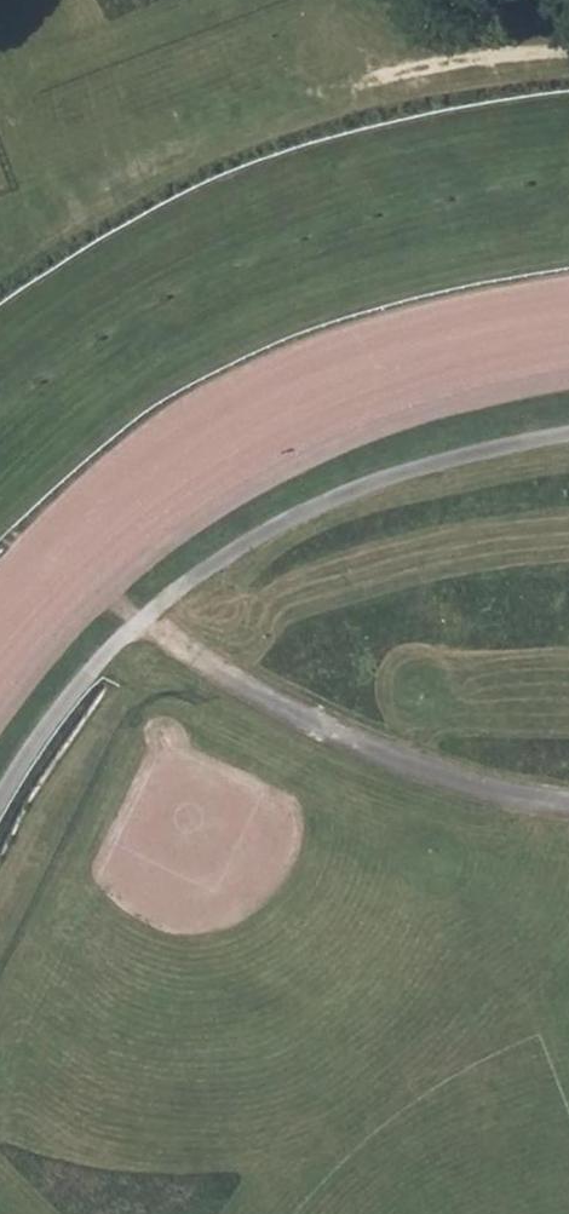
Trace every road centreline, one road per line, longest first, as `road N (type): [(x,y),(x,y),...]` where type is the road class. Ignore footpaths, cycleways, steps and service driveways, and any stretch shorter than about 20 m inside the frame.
road 1 (track): [(568,48),(501,52),(328,87),(206,129),(0,264)]

